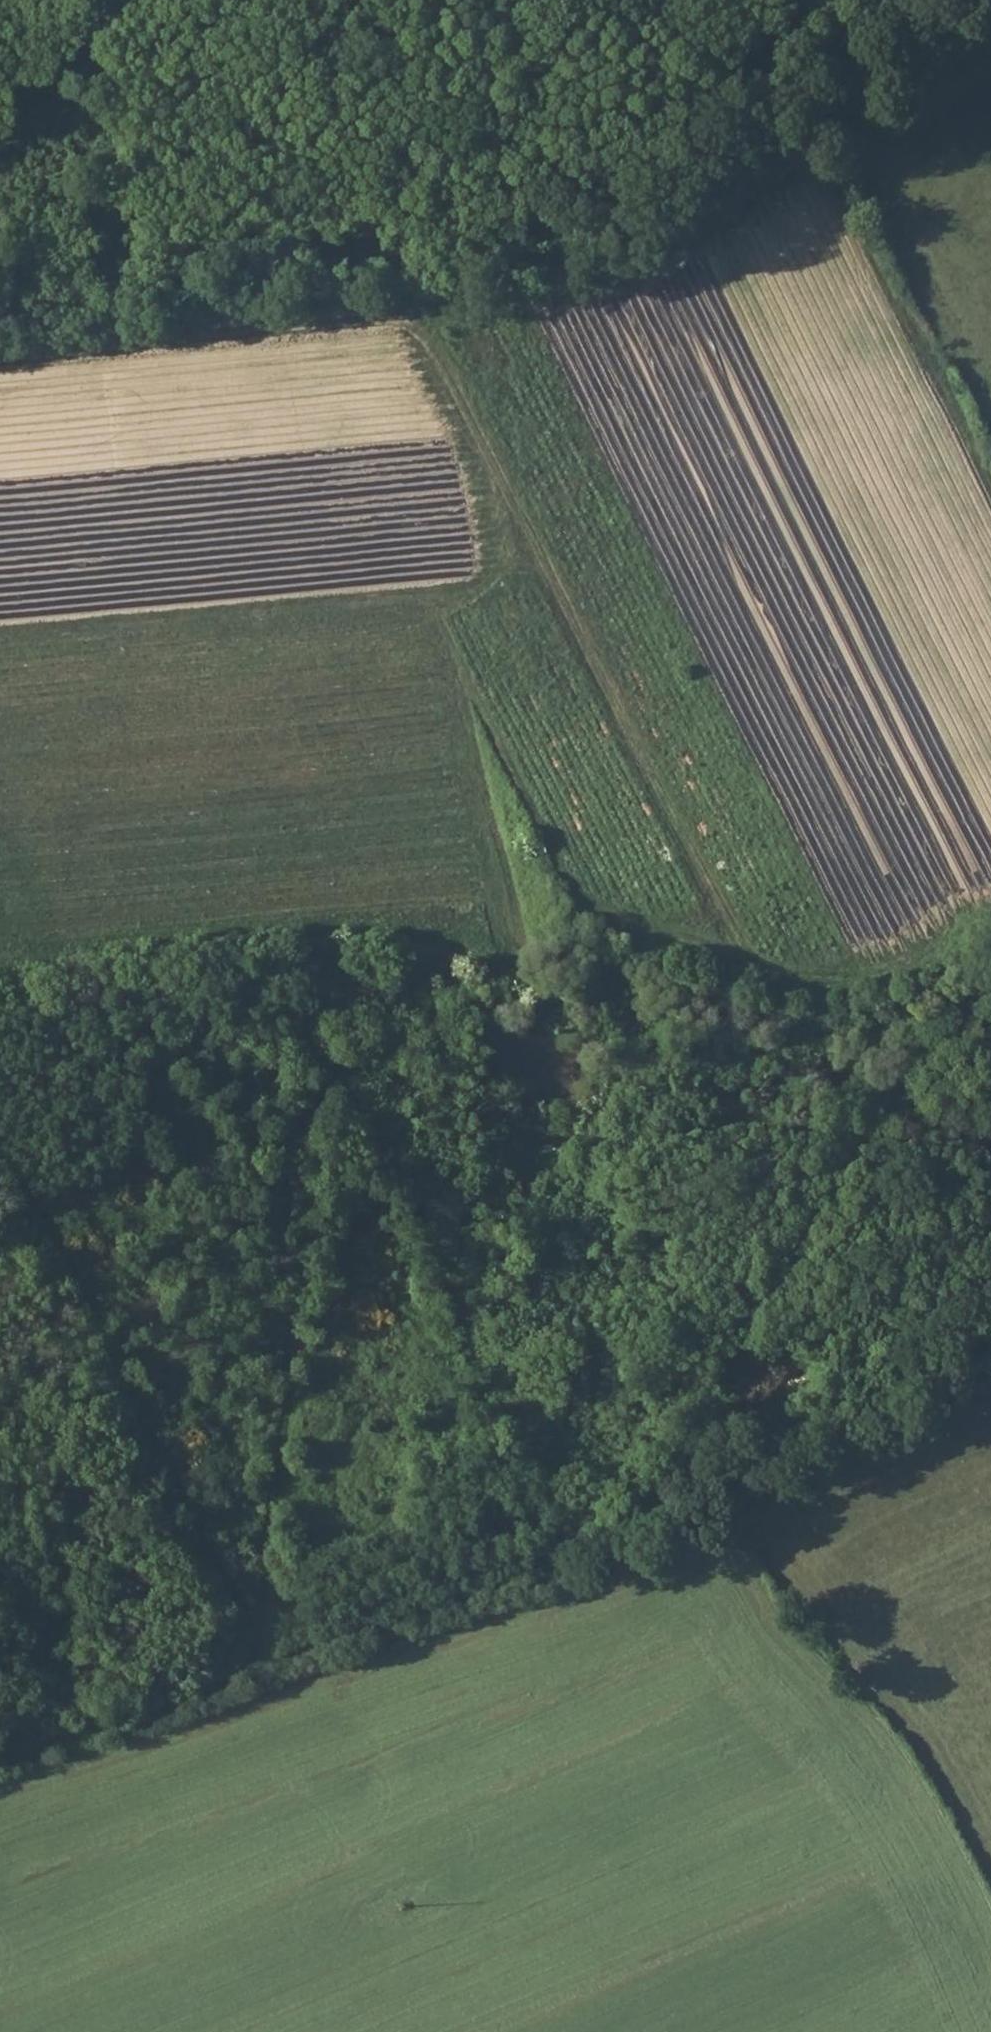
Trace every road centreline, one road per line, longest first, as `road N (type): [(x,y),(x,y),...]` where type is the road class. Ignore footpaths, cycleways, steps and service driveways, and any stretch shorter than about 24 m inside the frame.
road 1 (track): [(0,1760),(242,1673),(268,1604),(283,1387)]

